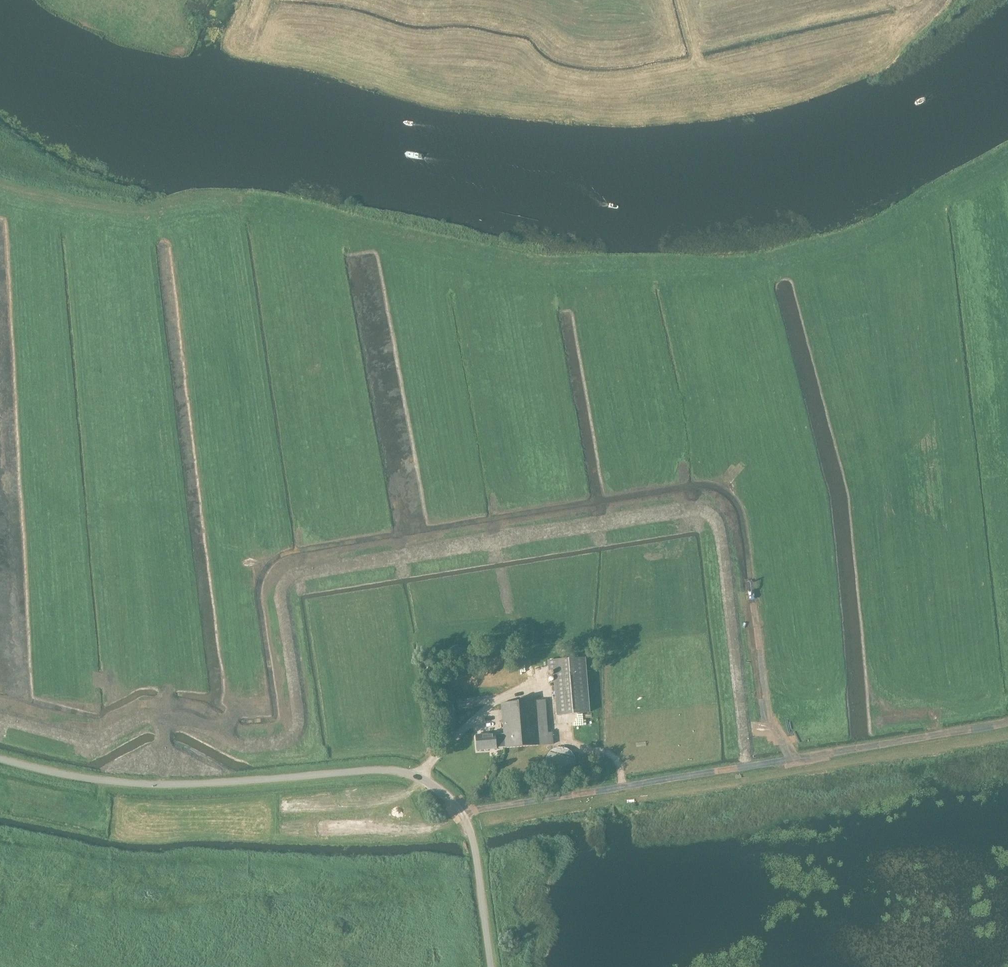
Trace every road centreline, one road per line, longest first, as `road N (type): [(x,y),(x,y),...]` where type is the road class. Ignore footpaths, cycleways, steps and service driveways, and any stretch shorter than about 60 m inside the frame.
road 1 (unclassified): [(490,966),(469,828),(456,805),(423,779),(376,770),(155,785),(0,759)]
road 2 (track): [(462,813),(1007,723)]

